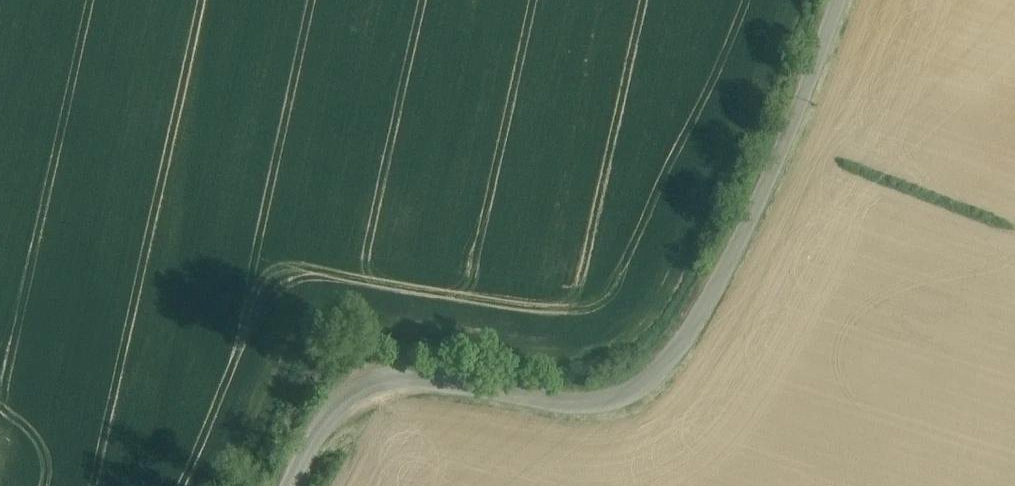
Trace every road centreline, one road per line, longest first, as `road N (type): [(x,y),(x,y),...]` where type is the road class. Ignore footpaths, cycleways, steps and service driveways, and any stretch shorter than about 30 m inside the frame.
road 1 (unclassified): [(832,0),(728,259),(650,380),(616,398),(585,399),(406,376),(360,386),(292,485)]

